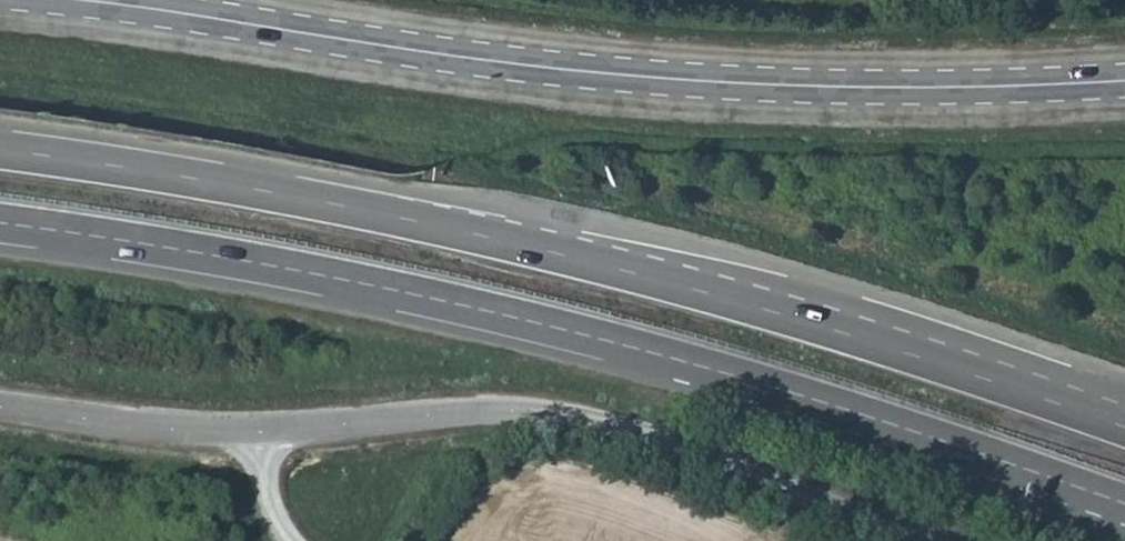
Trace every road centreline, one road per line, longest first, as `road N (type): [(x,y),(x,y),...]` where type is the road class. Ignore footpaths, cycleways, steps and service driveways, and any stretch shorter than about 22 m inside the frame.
road 1 (trunk): [(0,222),(314,274),(578,333),(789,392),(1124,504)]
road 2 (trunk): [(1124,428),(845,333),(541,249),(331,203),(0,150)]
road 3 (tertiary): [(1124,81),(738,83),(471,58),(77,0)]
road 4 (tertiary): [(929,540),(597,418),(514,408),(262,430)]
road 5 (tertiary): [(262,430),(163,427),(0,404)]

